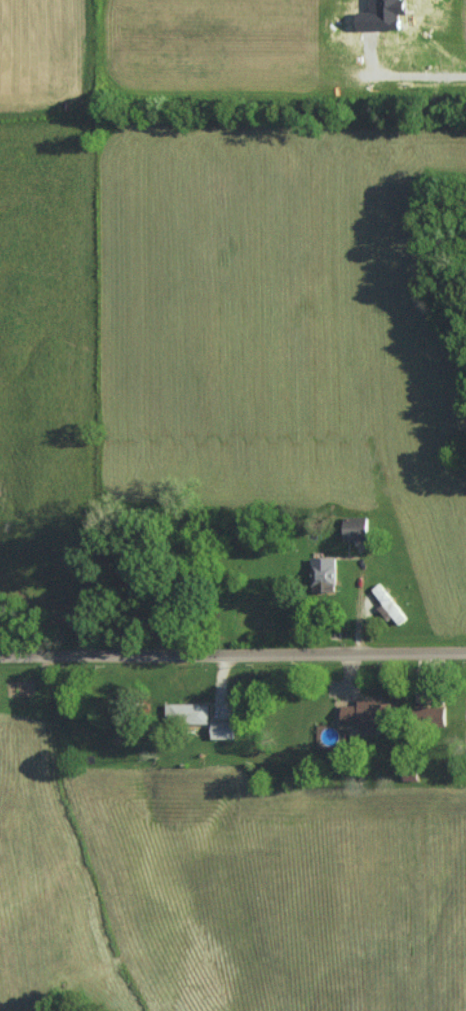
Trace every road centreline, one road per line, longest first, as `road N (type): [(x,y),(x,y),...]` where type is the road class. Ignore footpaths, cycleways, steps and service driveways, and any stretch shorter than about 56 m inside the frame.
road 1 (residential): [(0,657),(465,654)]

